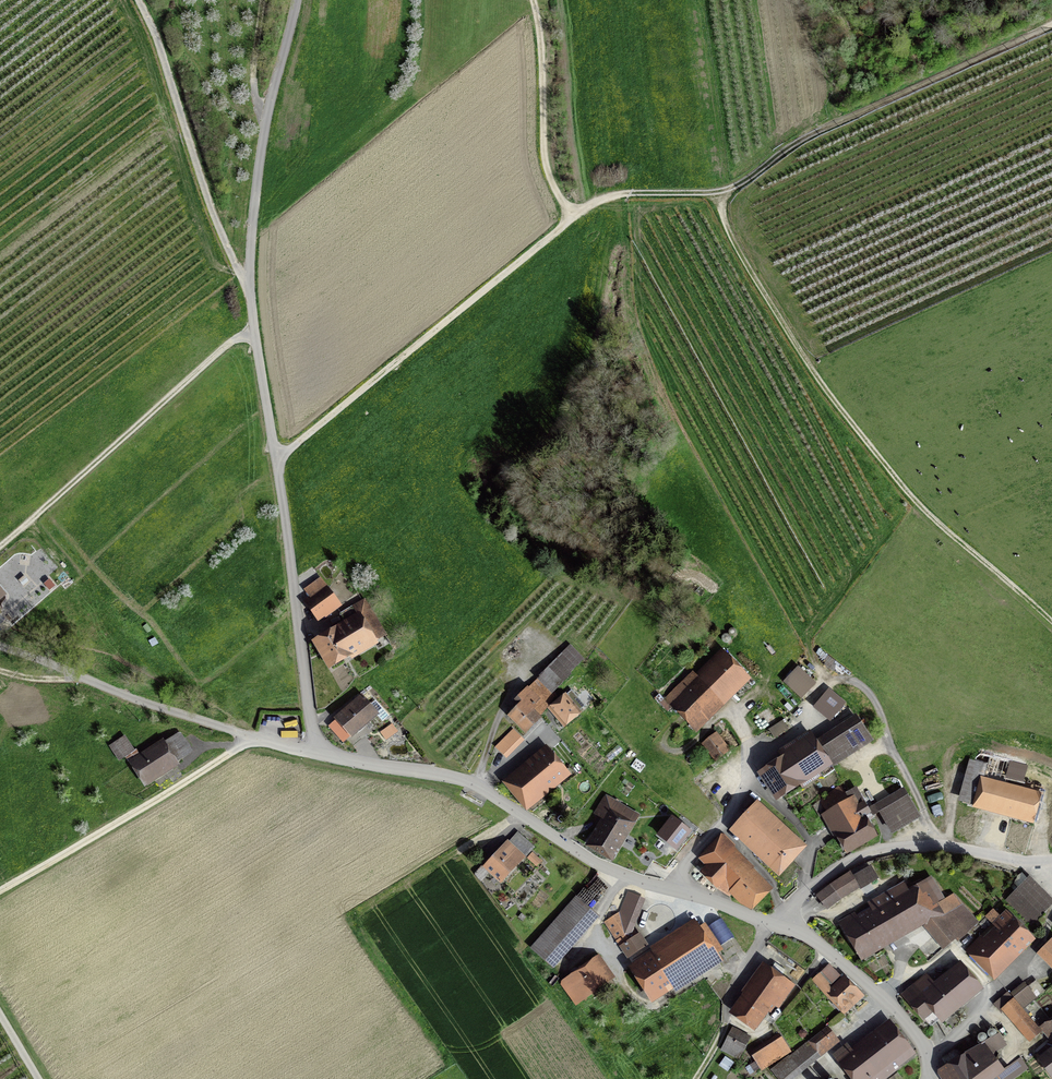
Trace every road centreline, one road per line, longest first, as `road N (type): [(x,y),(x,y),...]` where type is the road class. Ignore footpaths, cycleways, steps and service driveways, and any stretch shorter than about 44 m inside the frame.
road 1 (unclassified): [(324,754),(312,730),(249,297),(267,123),(298,0)]
road 2 (track): [(722,194),(730,237),(809,365),(914,502),(1051,623)]
road 3 (residential): [(784,927),(603,866),(470,782),(324,754)]
road 4 (track): [(278,467),(574,221)]
road 5 (track): [(722,194),(797,142),(1051,22)]
road 6 (residential): [(324,754),(156,709),(0,646)]
road 7 (track): [(0,550),(253,333)]
road 8 (track): [(133,0),(249,297)]
road 9 (residential): [(784,927),(805,897),(858,861),(897,850),(944,846),(1001,860),(1051,861)]
road 10 (track): [(0,891),(239,749),(250,734)]
road 11 (track): [(532,0),(550,169),(574,221)]
road 12 (residential): [(930,1078),(927,1049),(880,993),(784,927)]
road 13 (track): [(574,221),(619,195),(722,194)]
road 14 (track): [(267,123),(253,87),(264,0)]

